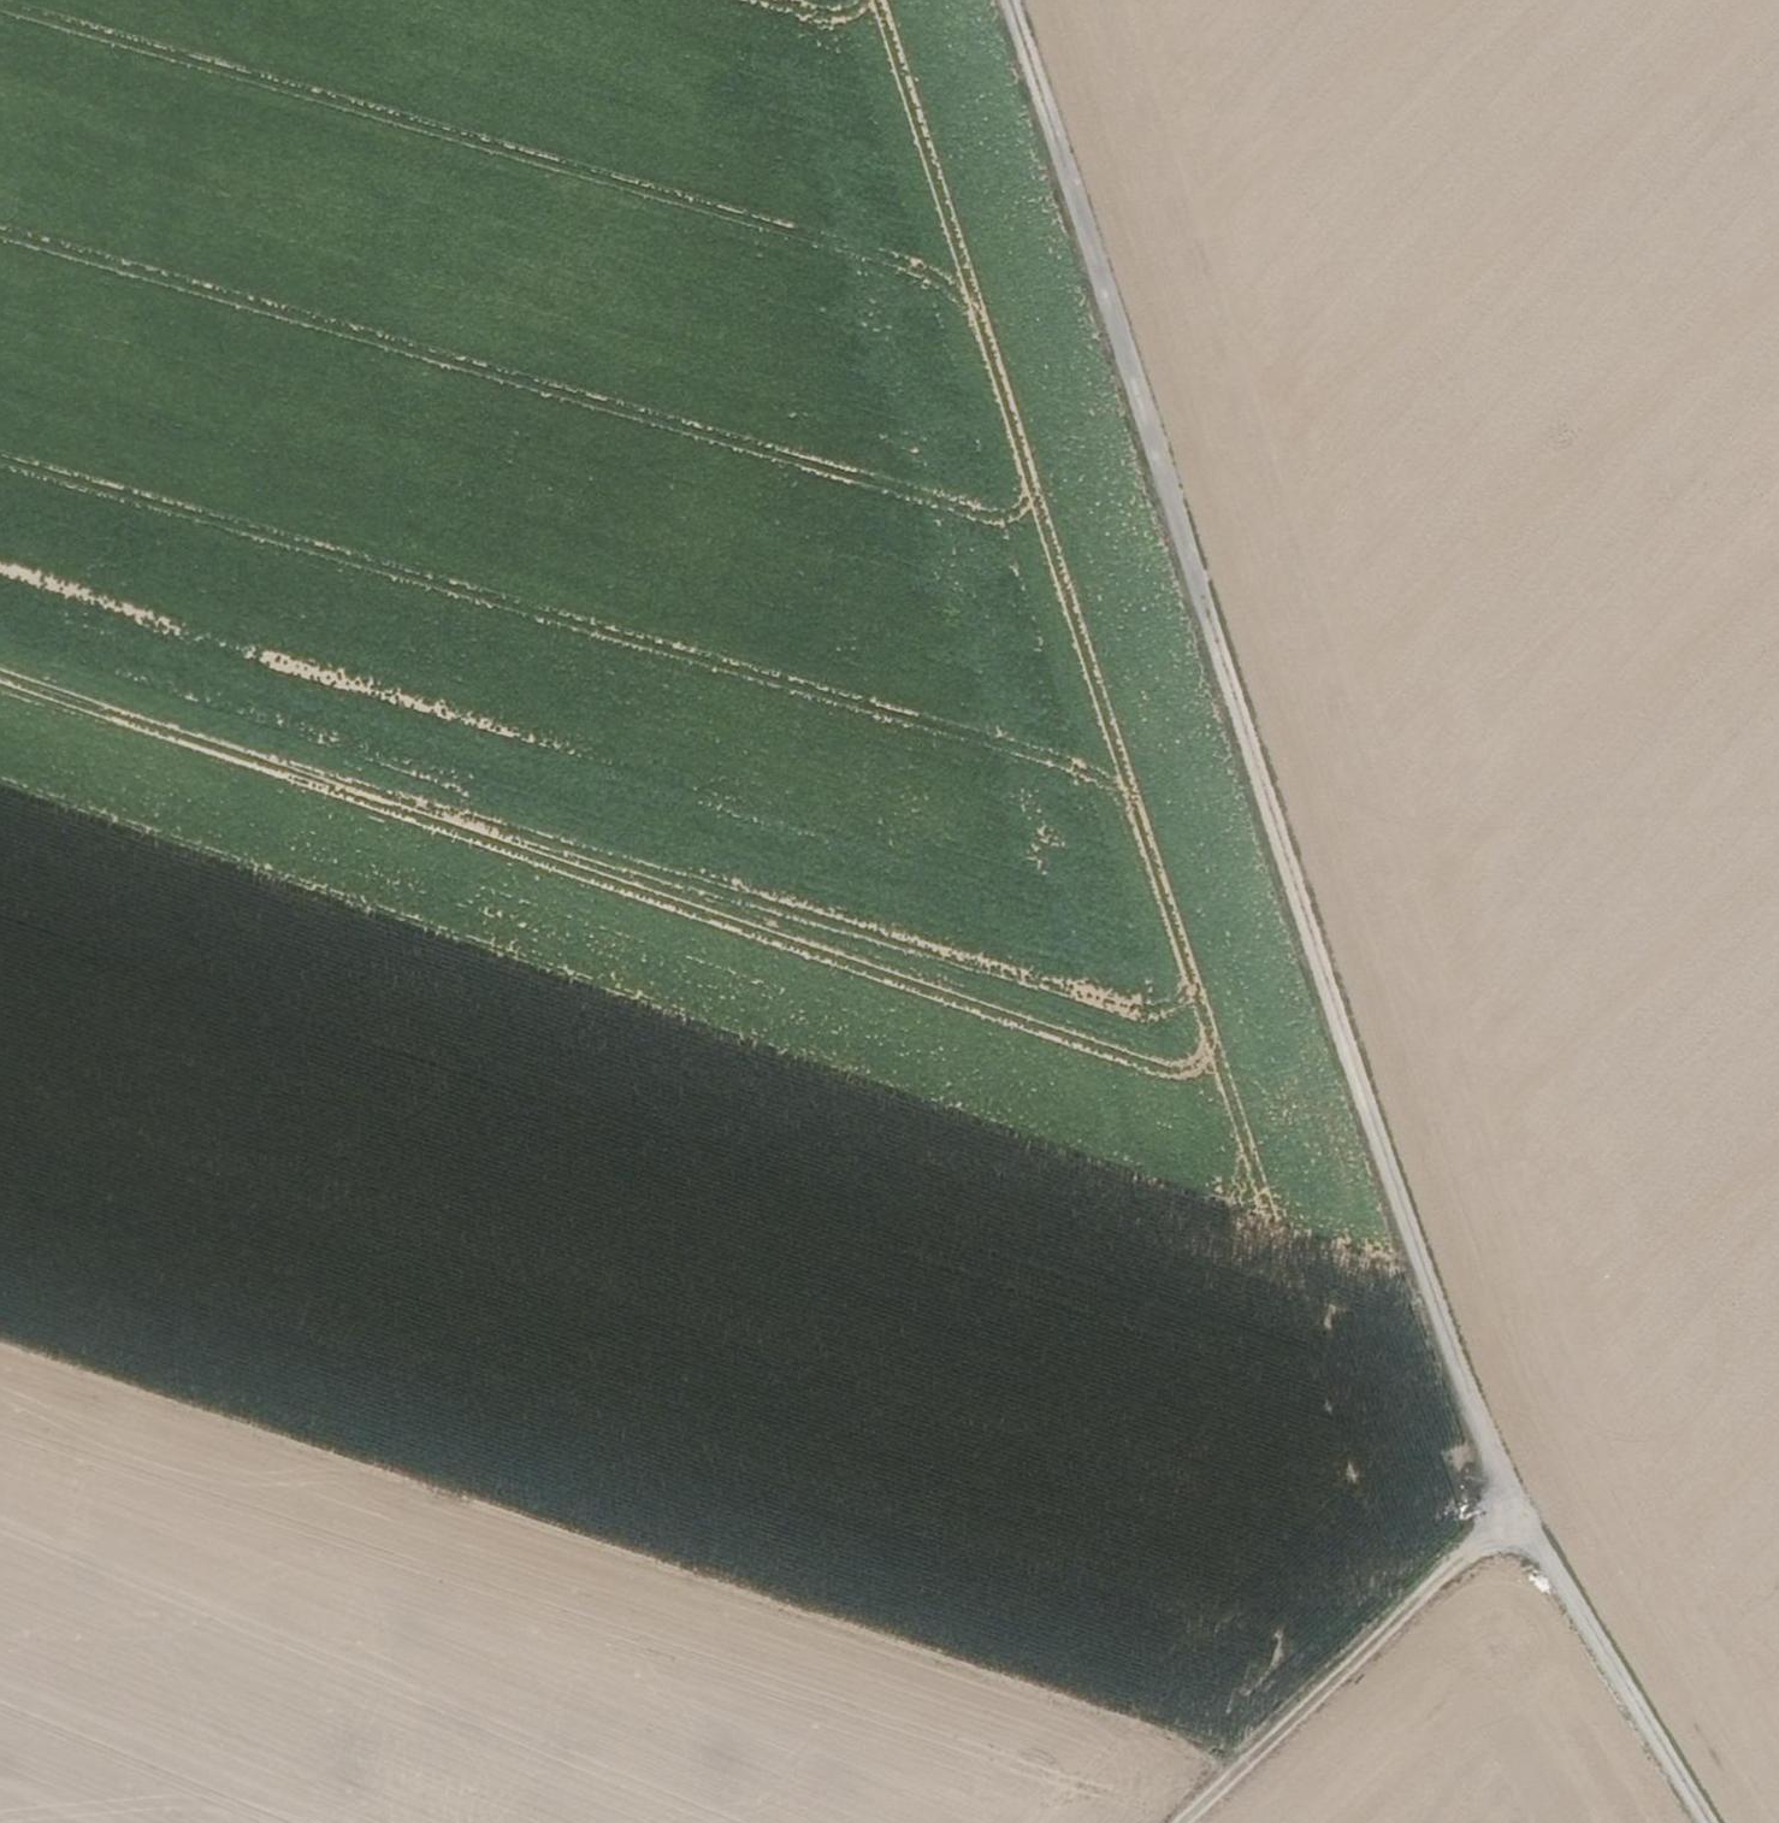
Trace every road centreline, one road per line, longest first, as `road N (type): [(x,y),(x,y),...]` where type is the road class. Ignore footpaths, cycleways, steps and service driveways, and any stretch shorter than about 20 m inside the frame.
road 1 (track): [(1016,0),(1301,910),(1510,1511)]
road 2 (track): [(1180,1822),(1510,1511)]
road 3 (track): [(1510,1511),(1710,1822)]

